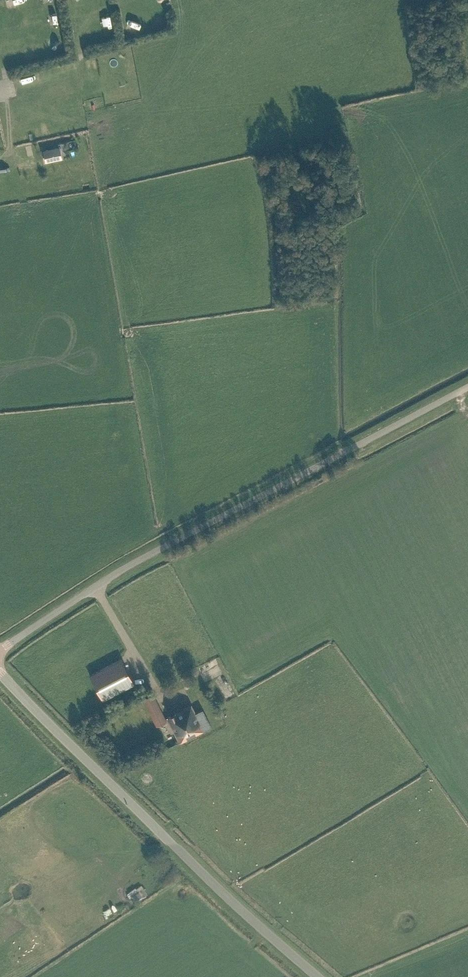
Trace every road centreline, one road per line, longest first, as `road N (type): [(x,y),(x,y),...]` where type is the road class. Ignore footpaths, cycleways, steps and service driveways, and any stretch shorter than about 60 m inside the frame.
road 1 (unclassified): [(0,648),(168,543),(467,385)]
road 2 (unclassified): [(318,976),(225,896),(0,670)]
road 3 (track): [(0,92),(82,75),(75,12),(129,0)]

